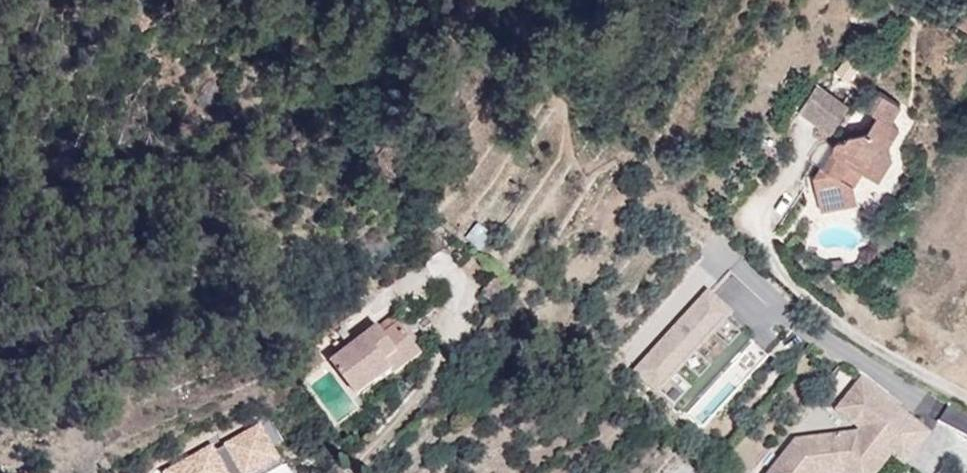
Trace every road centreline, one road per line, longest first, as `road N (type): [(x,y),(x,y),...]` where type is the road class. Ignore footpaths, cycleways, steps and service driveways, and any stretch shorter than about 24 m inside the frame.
road 1 (residential): [(966,391),(870,340),(804,291),(769,250),(761,213),(805,142)]

